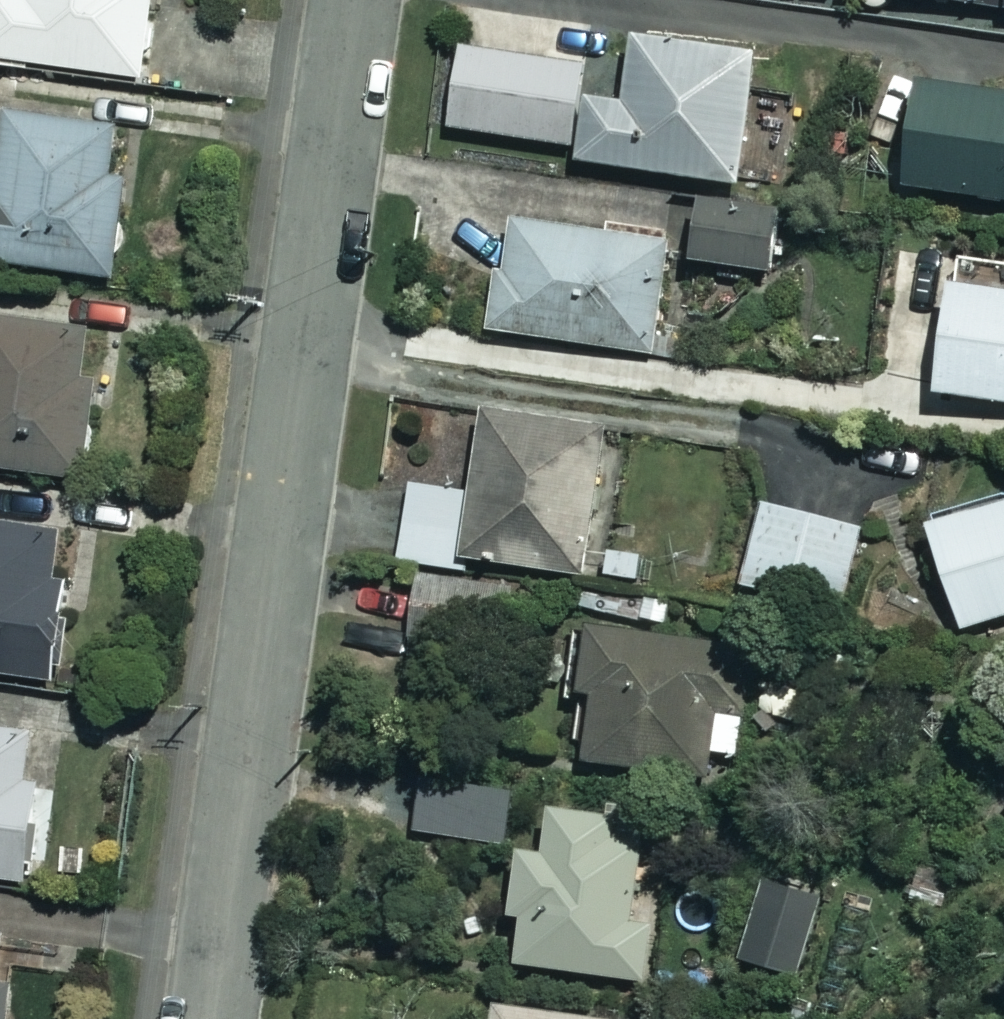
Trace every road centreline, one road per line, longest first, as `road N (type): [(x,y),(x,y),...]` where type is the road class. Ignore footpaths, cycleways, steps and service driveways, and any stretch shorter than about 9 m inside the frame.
road 1 (residential): [(353,0),(208,1018)]

